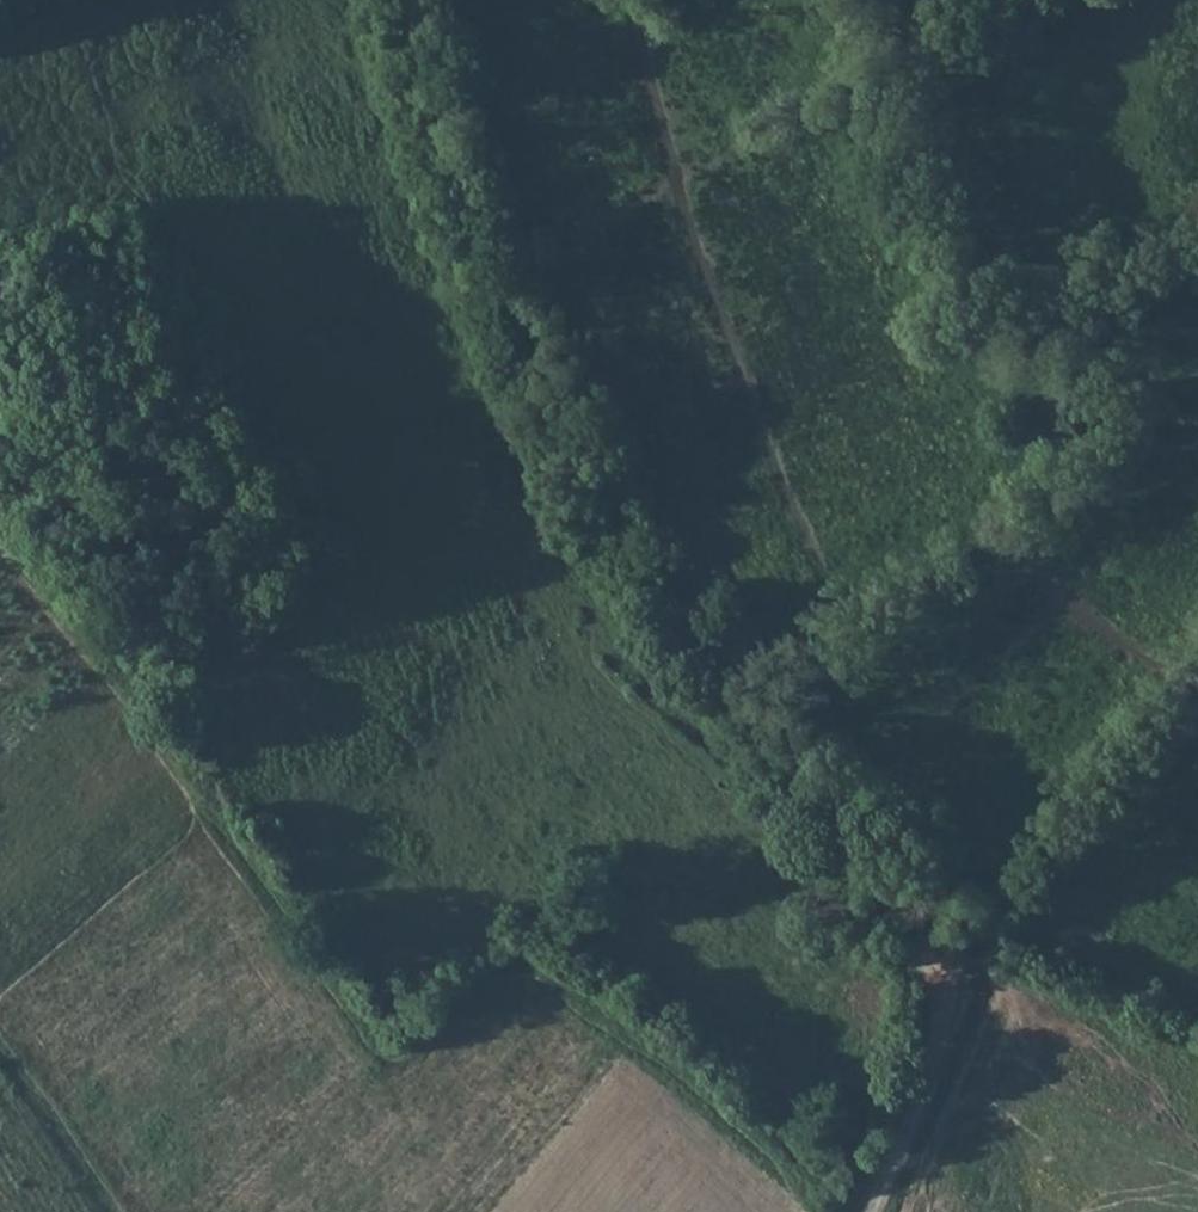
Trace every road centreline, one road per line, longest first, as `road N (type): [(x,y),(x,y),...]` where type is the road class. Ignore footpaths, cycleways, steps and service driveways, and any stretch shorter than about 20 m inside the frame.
road 1 (track): [(946,962),(948,1015),(925,1092),(869,1211)]
road 2 (track): [(122,1211),(0,1043)]

